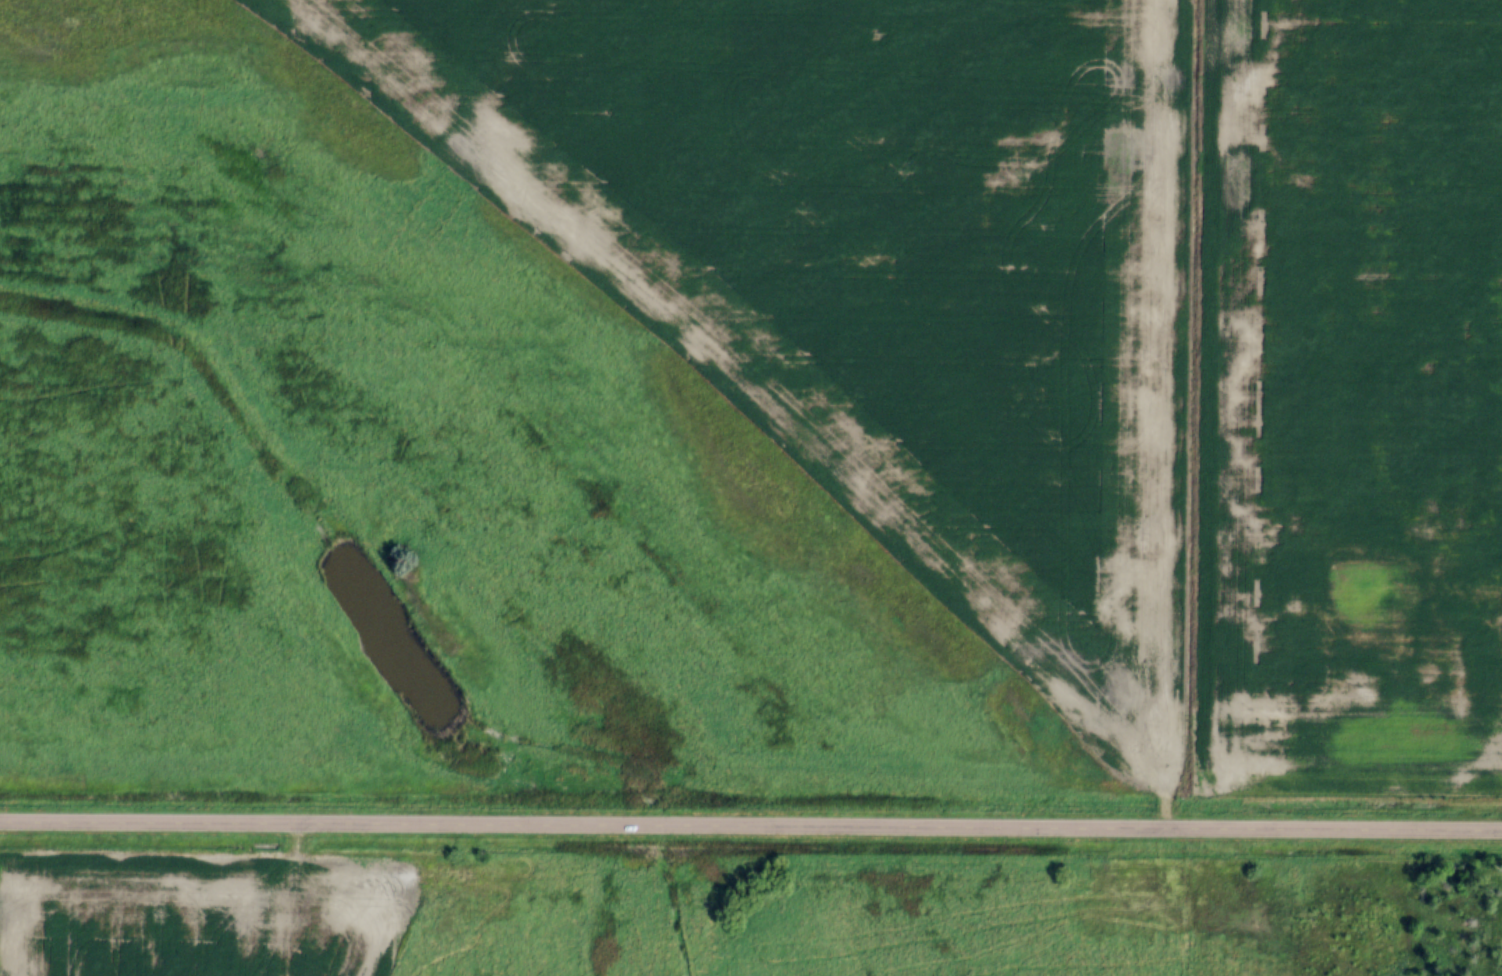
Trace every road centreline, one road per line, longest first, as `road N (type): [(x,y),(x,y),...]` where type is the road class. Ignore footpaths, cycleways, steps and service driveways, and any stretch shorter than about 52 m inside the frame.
road 1 (tertiary): [(1501,831),(0,822)]
road 2 (track): [(1165,829),(1165,785),(1183,719),(1194,0)]

